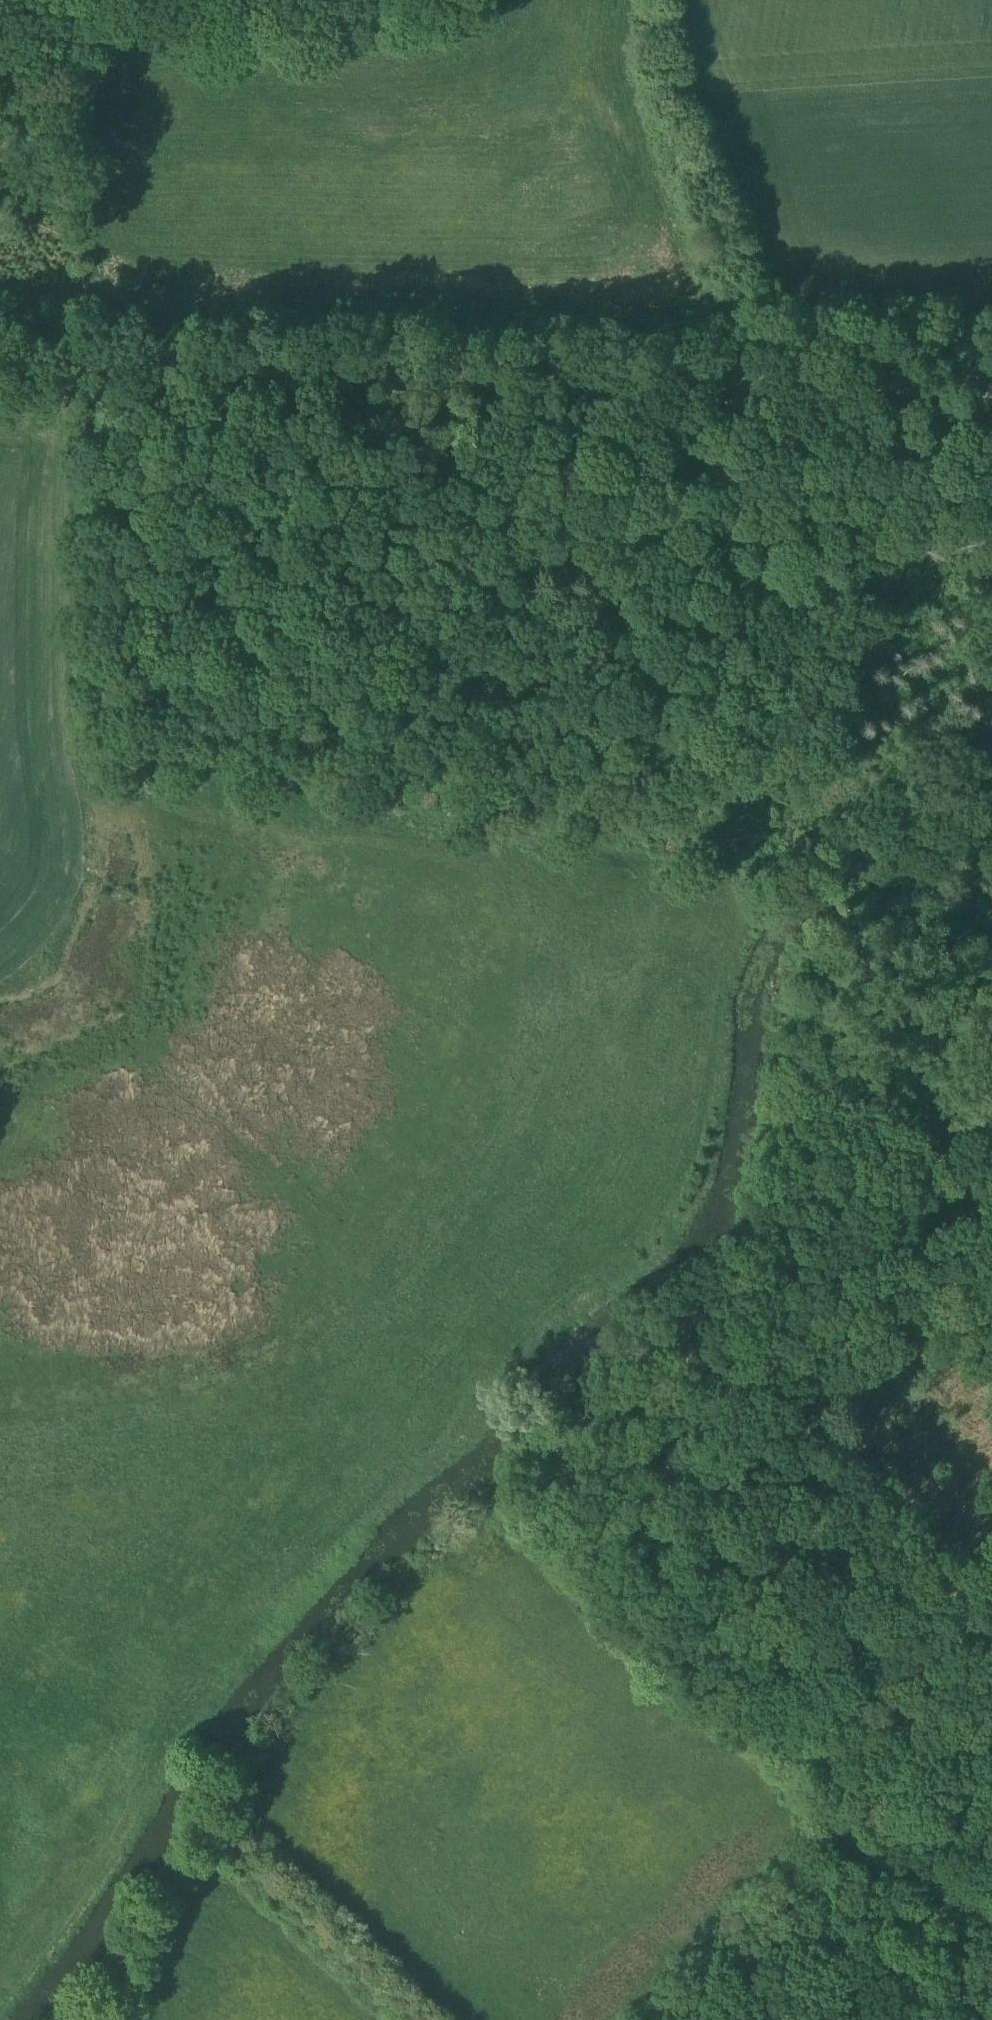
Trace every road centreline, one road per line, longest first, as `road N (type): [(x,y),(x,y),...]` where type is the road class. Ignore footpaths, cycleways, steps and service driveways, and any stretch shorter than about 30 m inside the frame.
road 1 (tertiary): [(991,387),(0,356)]

